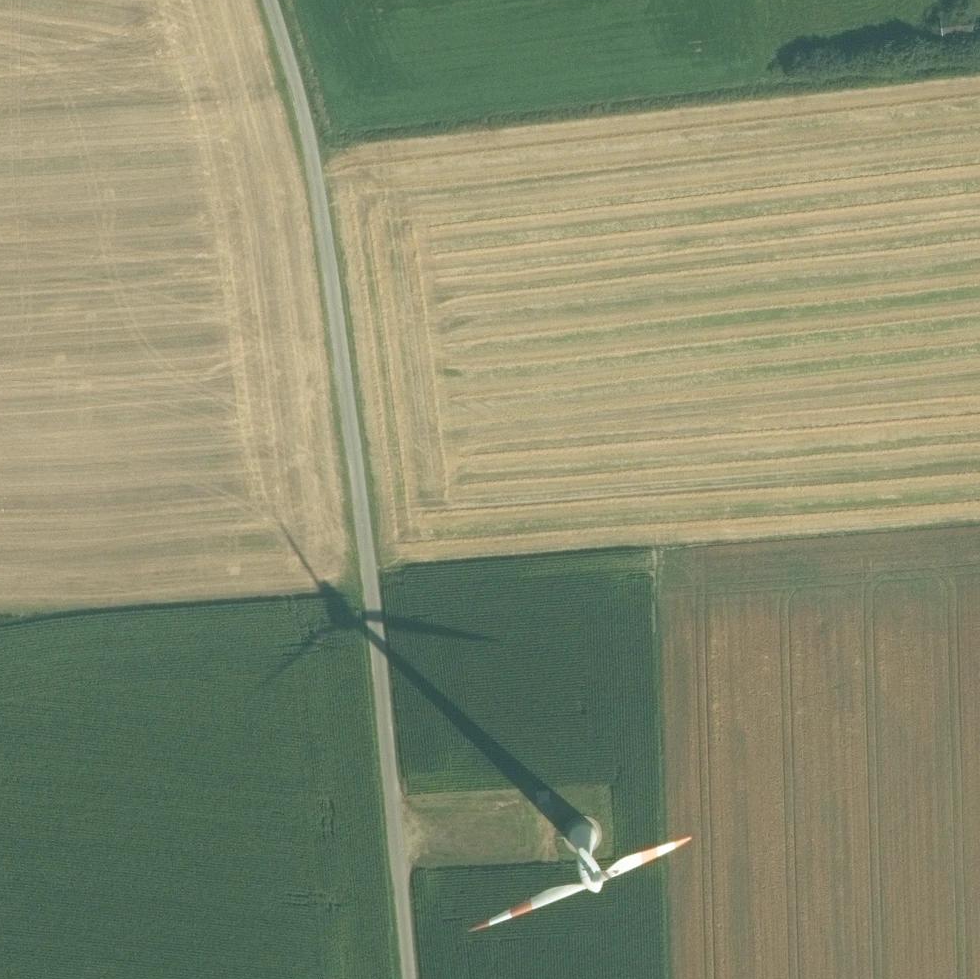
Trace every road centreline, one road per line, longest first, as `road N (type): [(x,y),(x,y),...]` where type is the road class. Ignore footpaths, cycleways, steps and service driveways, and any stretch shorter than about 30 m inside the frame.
road 1 (unclassified): [(412,978),(387,690),(319,208),(269,0)]
road 2 (track): [(398,825),(552,814)]

